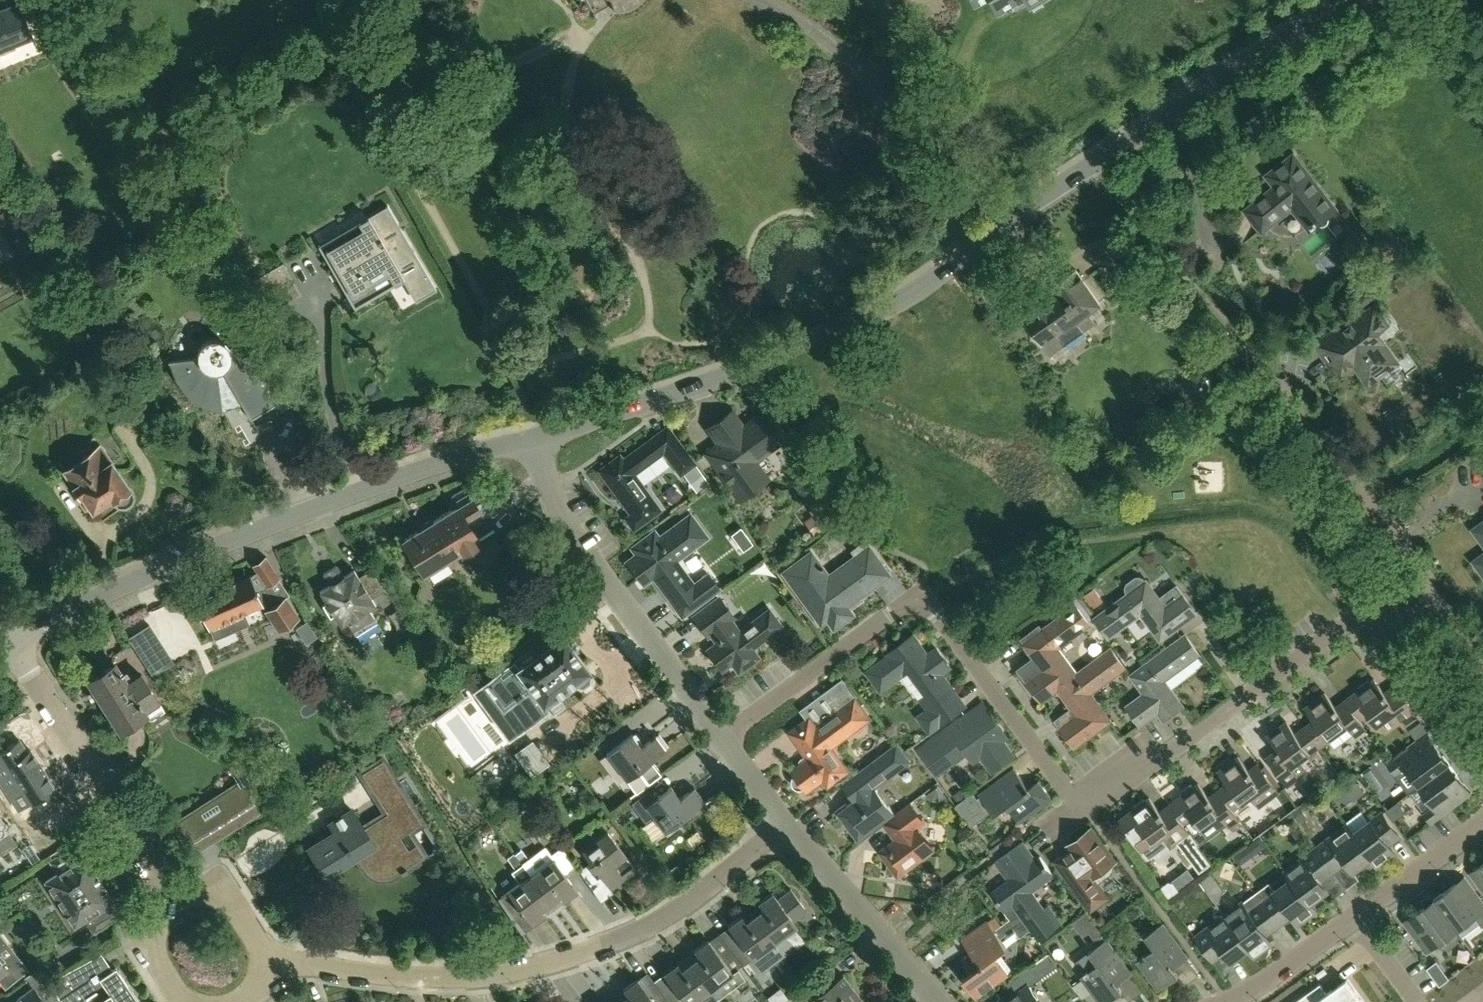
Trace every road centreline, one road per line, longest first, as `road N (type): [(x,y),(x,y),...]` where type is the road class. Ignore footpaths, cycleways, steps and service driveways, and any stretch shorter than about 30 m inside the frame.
road 1 (tertiary): [(534,435),(752,363),(890,301),(1341,0)]
road 2 (residential): [(1390,633),(1370,618),(1345,623),(1083,812),(931,606),(916,599),(723,738)]
road 3 (tertiary): [(10,643),(231,538),(534,435)]
road 4 (residential): [(270,963),(448,978),(539,966),(624,937),(785,825)]
road 5 (residential): [(723,738),(566,530),(534,435)]
road 6 (residential): [(172,904),(10,643)]
road 7 (residential): [(1439,597),(1378,504),(1263,366)]
road 8 (residential): [(938,1001),(785,825)]
road 9 (residential): [(1352,917),(1482,822)]
road 10 (residential): [(1482,762),(1390,633)]
road 11 (residential): [(1220,1001),(1352,917)]
road 12 (residential): [(270,963),(223,893),(198,889),(172,904)]
road 13 (residential): [(185,1001),(146,940),(146,923),(172,904)]

